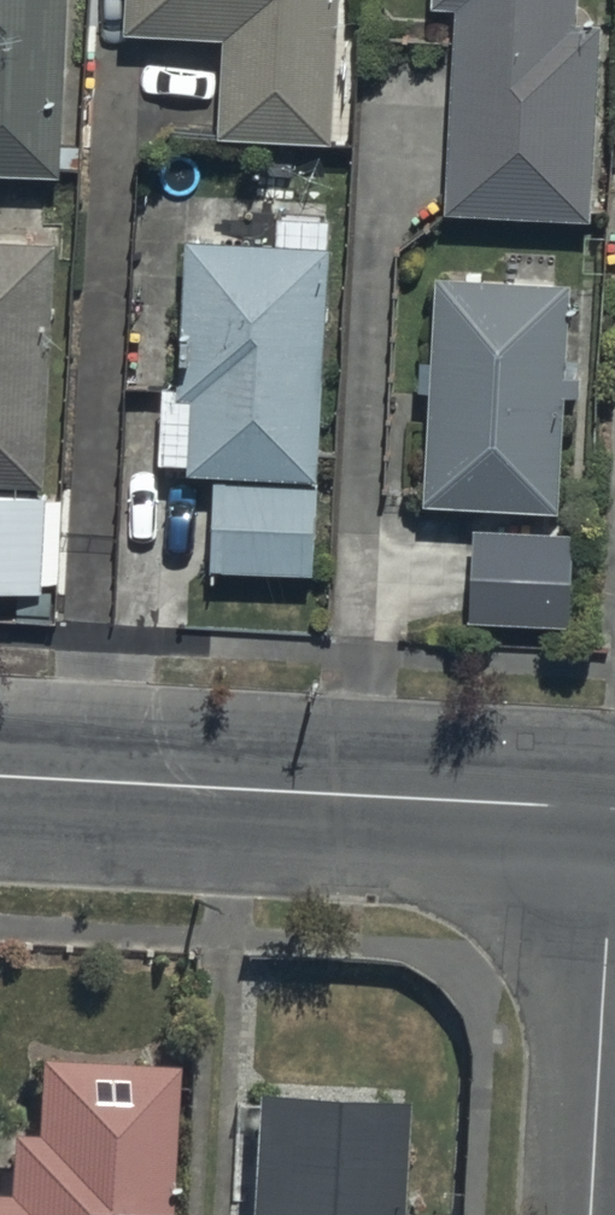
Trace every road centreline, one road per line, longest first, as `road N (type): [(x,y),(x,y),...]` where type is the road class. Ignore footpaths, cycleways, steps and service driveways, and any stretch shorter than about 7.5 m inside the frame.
road 1 (tertiary): [(613,809),(0,776)]
road 2 (residential): [(613,809),(589,1214)]

